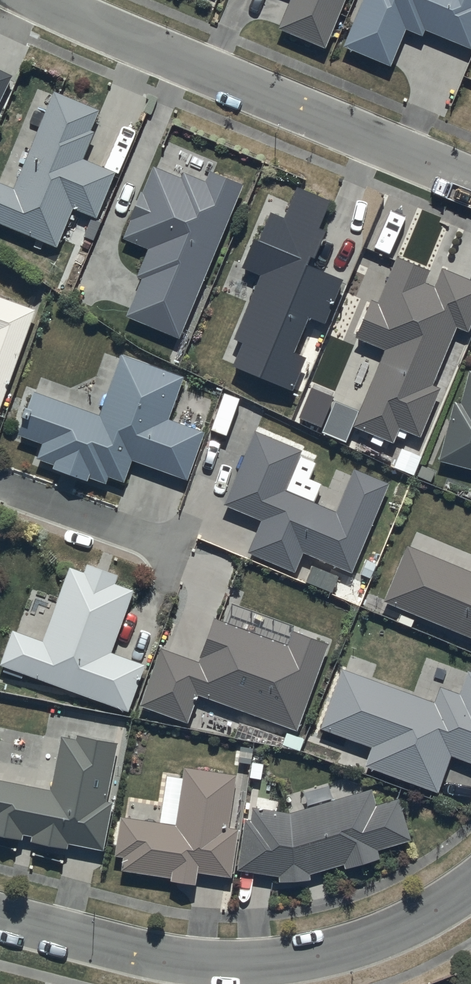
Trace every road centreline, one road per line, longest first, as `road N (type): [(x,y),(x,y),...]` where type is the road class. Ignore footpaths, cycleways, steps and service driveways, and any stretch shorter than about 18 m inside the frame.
road 1 (residential): [(470,887),(381,937),(315,956),(223,965),(168,960),(0,916)]
road 2 (residential): [(42,0),(470,180)]
road 3 (residential): [(162,545),(0,484)]

